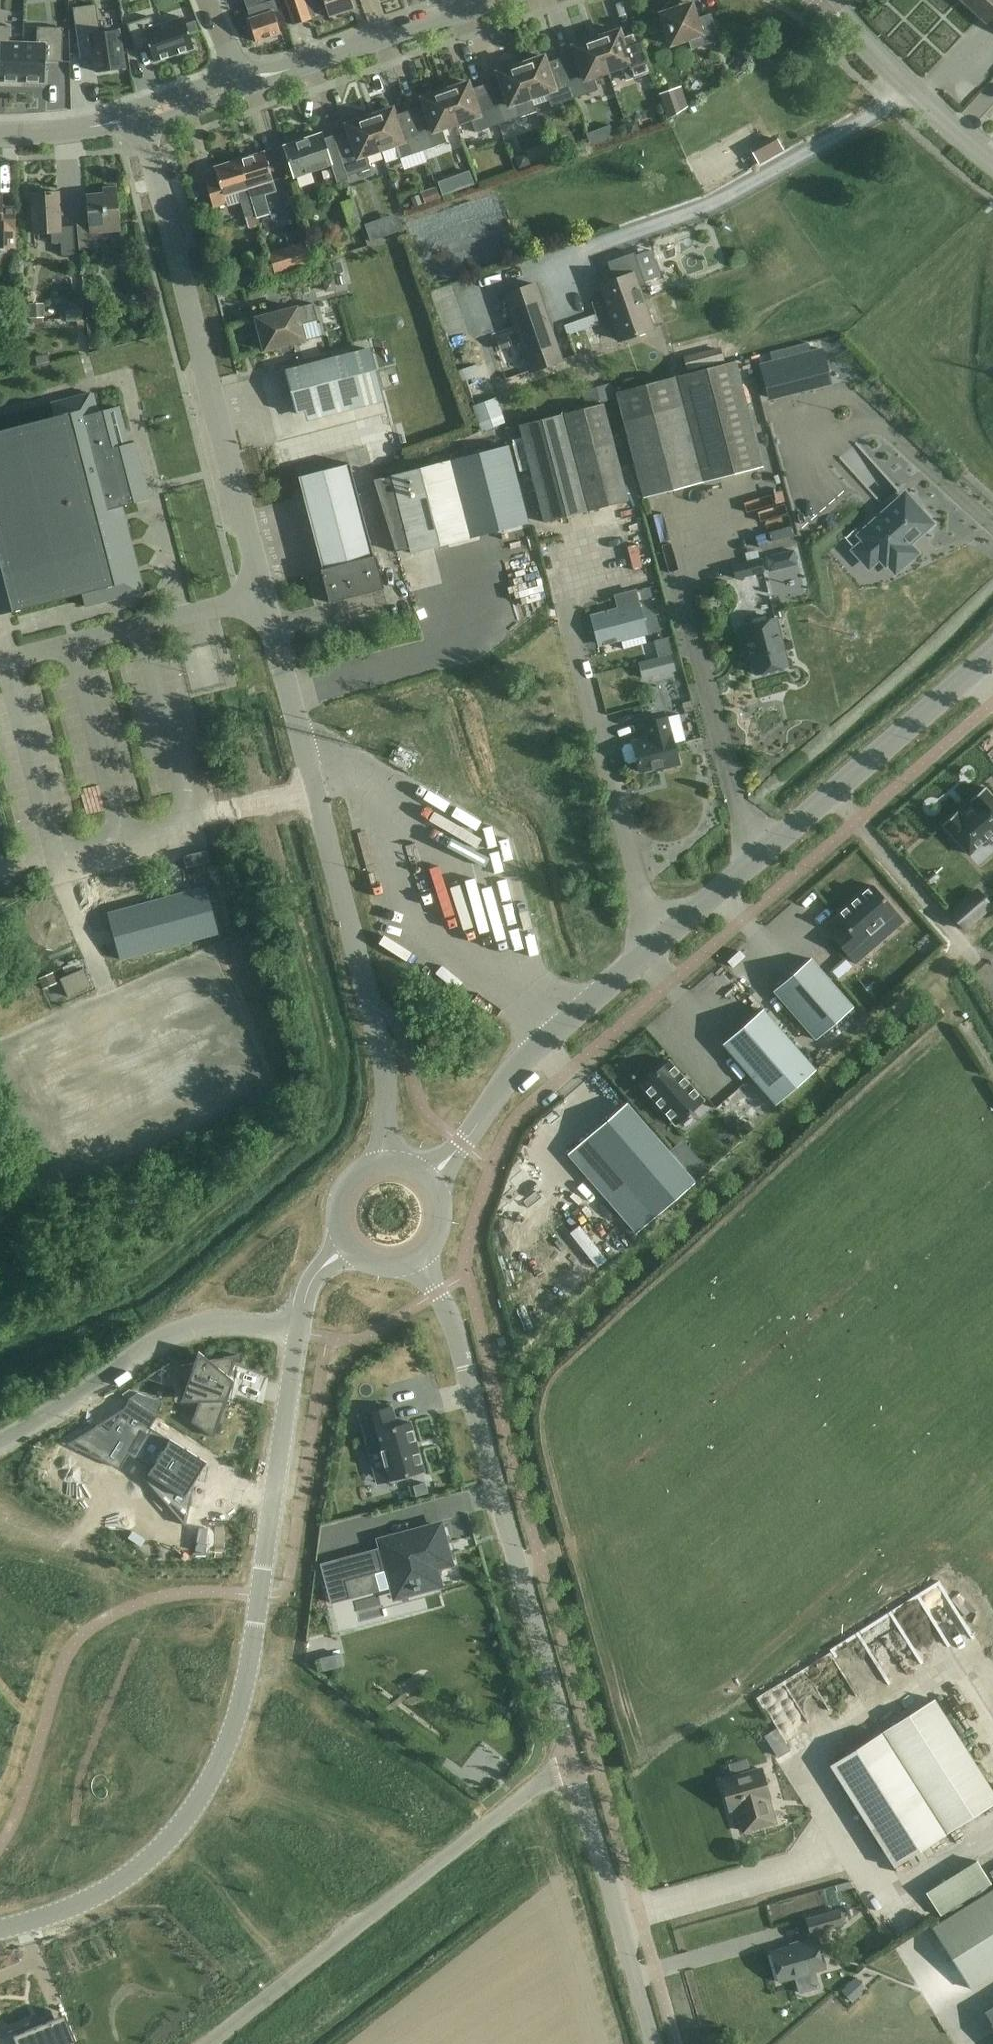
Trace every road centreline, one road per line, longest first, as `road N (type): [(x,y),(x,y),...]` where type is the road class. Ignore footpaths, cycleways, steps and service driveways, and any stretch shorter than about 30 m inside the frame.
road 1 (unclassified): [(388,1154),(386,1062),(141,117)]
road 2 (unclassified): [(431,1174),(555,1031),(992,653)]
road 3 (residential): [(0,1931),(73,1906),(129,1874),(183,1824),(222,1761),(248,1689),(301,1328)]
road 4 (unclassified): [(575,1770),(467,1368),(422,1259)]
road 5 (unclassified): [(217,2043),(553,1774),(575,1770)]
road 6 (unclassified): [(0,1441),(180,1329),(216,1322),(301,1328)]
road 7 (unclassified): [(657,2043),(575,1770)]
road 8 (unclassified): [(243,83),(491,0)]
road 9 (unclassified): [(825,0),(891,72),(992,160)]
road 10 (unclassified): [(0,134),(141,117)]
road 11 (unclassified): [(388,1154),(342,1181),(333,1212),(343,1243)]

